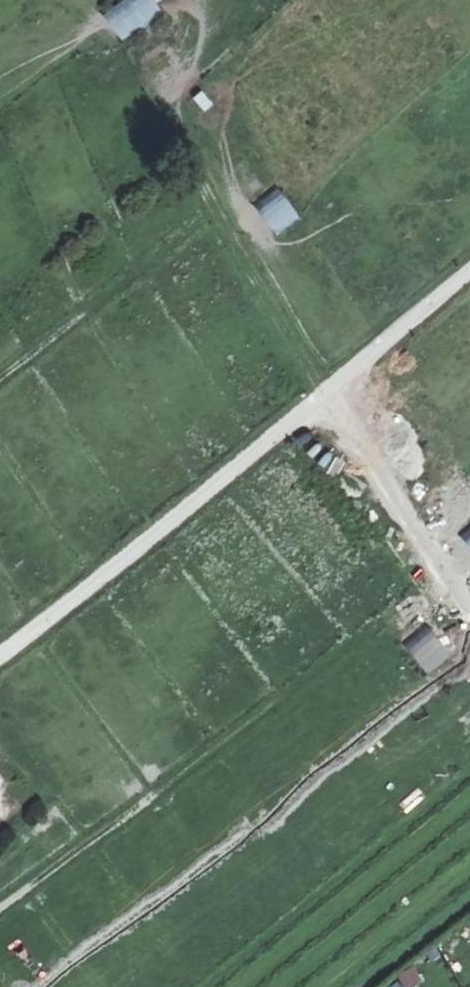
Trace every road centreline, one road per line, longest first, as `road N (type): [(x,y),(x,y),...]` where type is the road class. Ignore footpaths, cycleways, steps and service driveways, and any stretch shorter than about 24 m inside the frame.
road 1 (unclassified): [(469,267),(0,662)]
road 2 (track): [(330,390),(469,608)]

